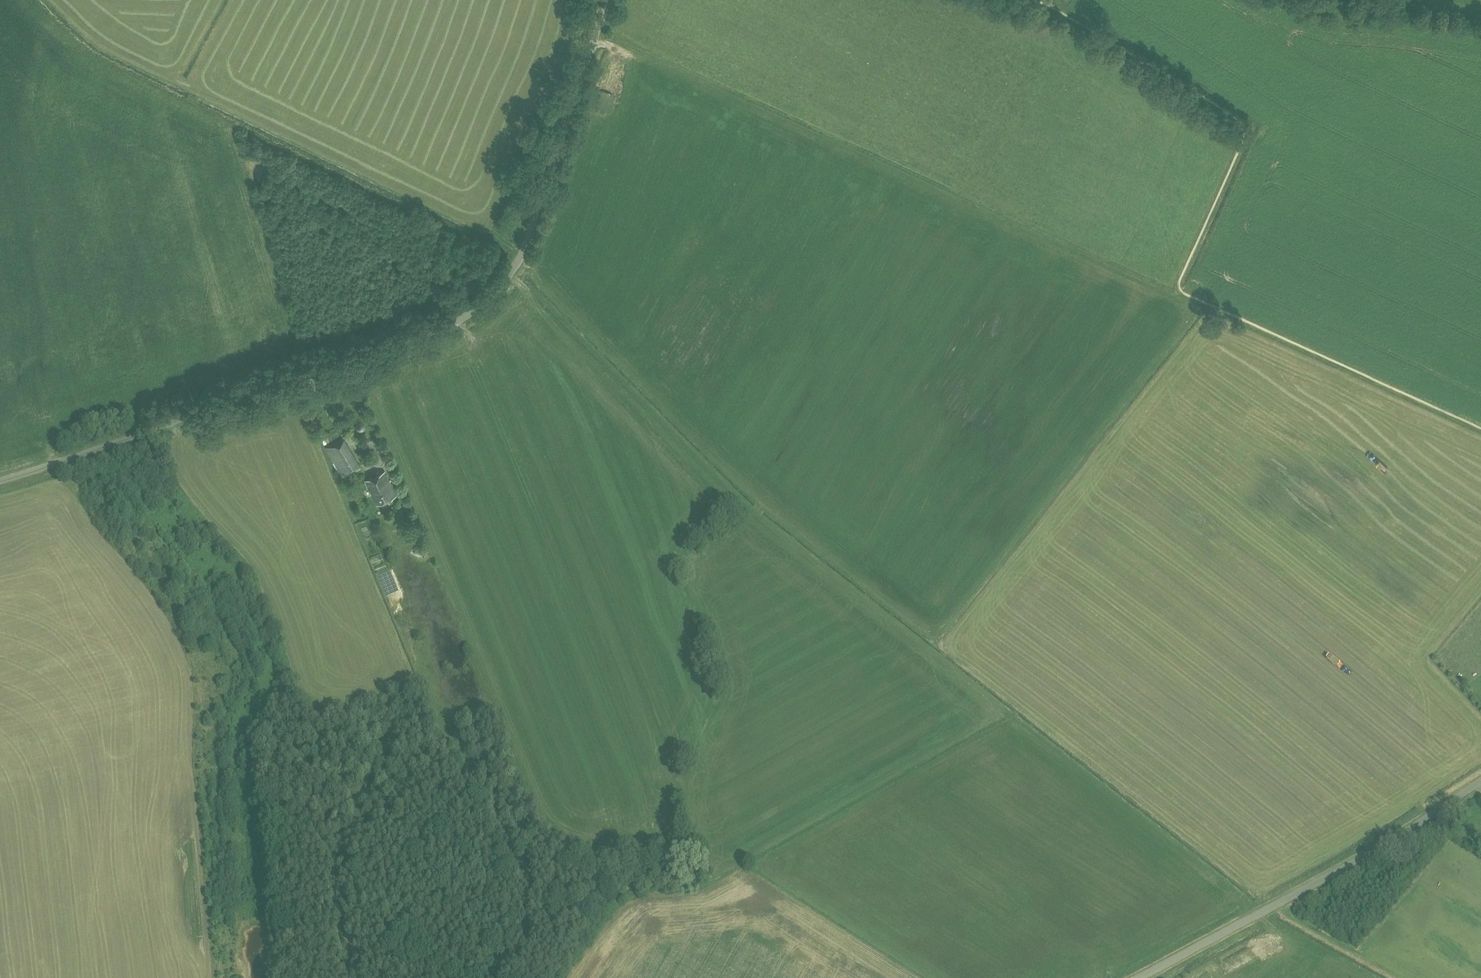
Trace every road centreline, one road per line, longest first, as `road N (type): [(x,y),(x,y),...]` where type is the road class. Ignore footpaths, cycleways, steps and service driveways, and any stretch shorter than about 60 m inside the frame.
road 1 (unclassified): [(0,478),(453,325),(482,306),(521,256),(609,0)]
road 2 (unclassified): [(1141,977),(1364,858),(1480,782)]

